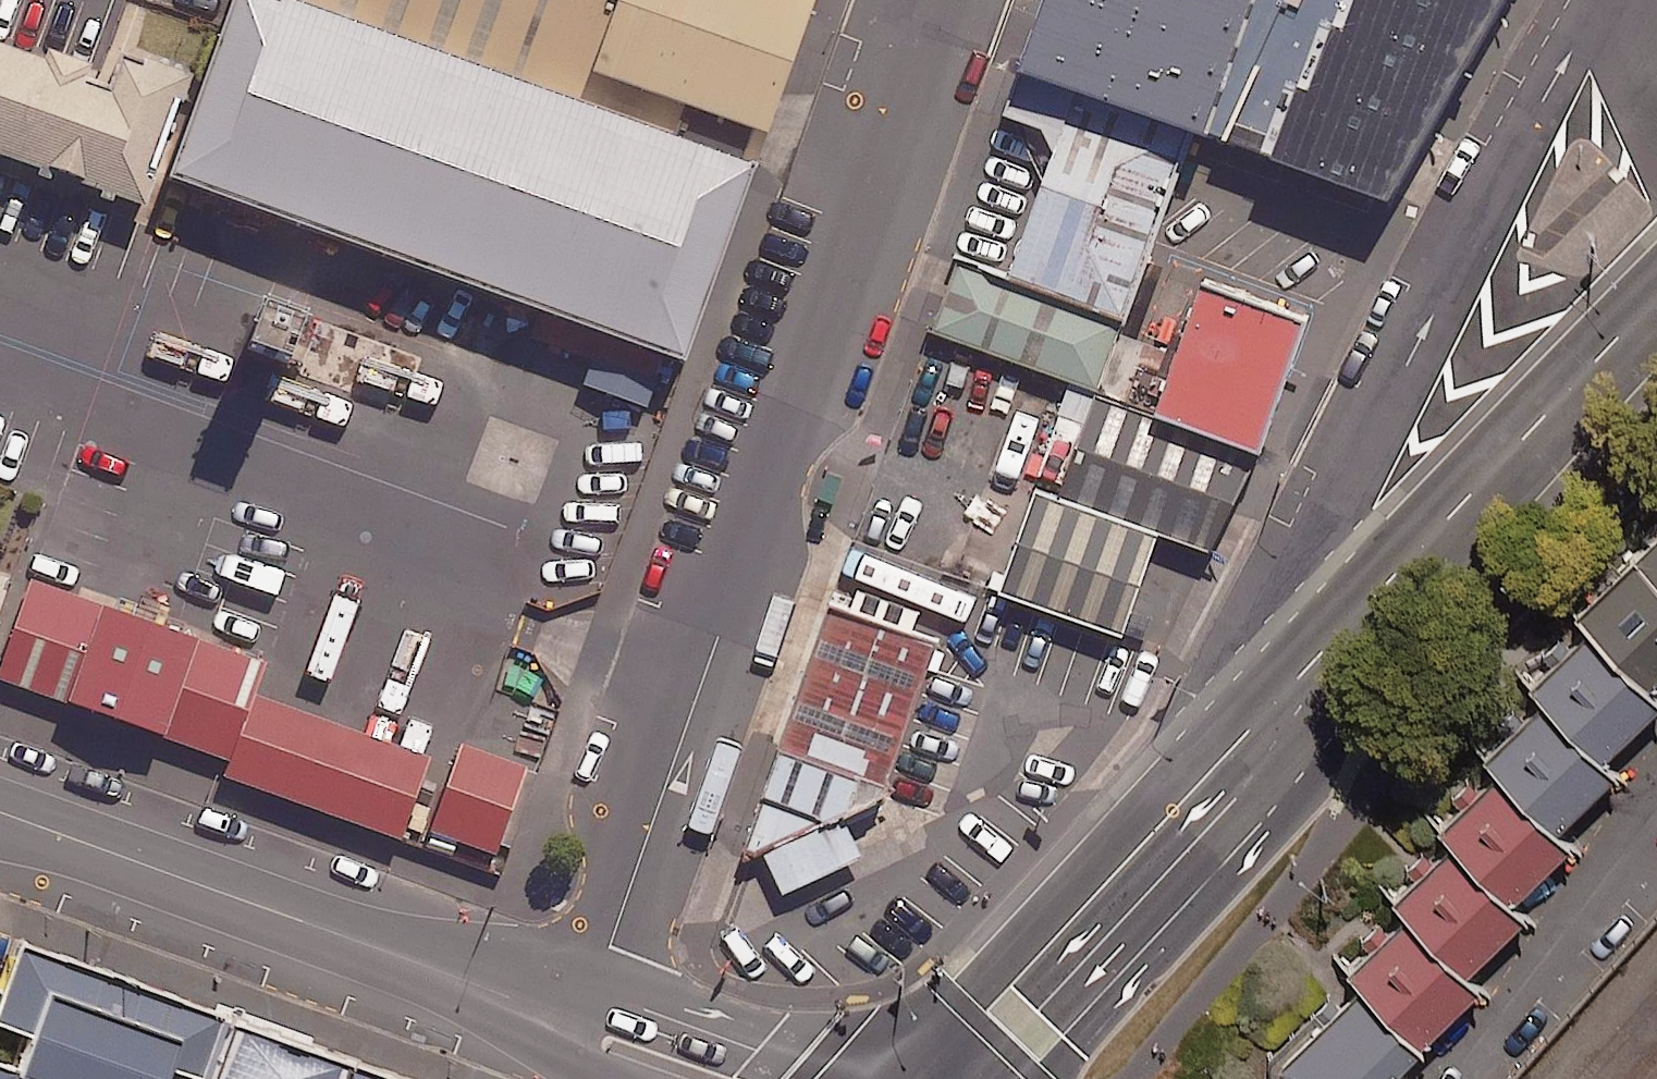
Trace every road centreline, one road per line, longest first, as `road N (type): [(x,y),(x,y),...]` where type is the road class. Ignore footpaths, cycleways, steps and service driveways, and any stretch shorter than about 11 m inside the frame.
road 1 (unclassified): [(947,0),(582,1026)]
road 2 (trunk): [(1339,649),(1371,447),(1573,45),(1610,0)]
road 3 (trunk): [(0,815),(582,1026)]
road 4 (trunk): [(1339,649),(939,1078)]
road 5 (trunk): [(1656,311),(1339,649)]
road 6 (trunk): [(582,1026),(726,1078)]

